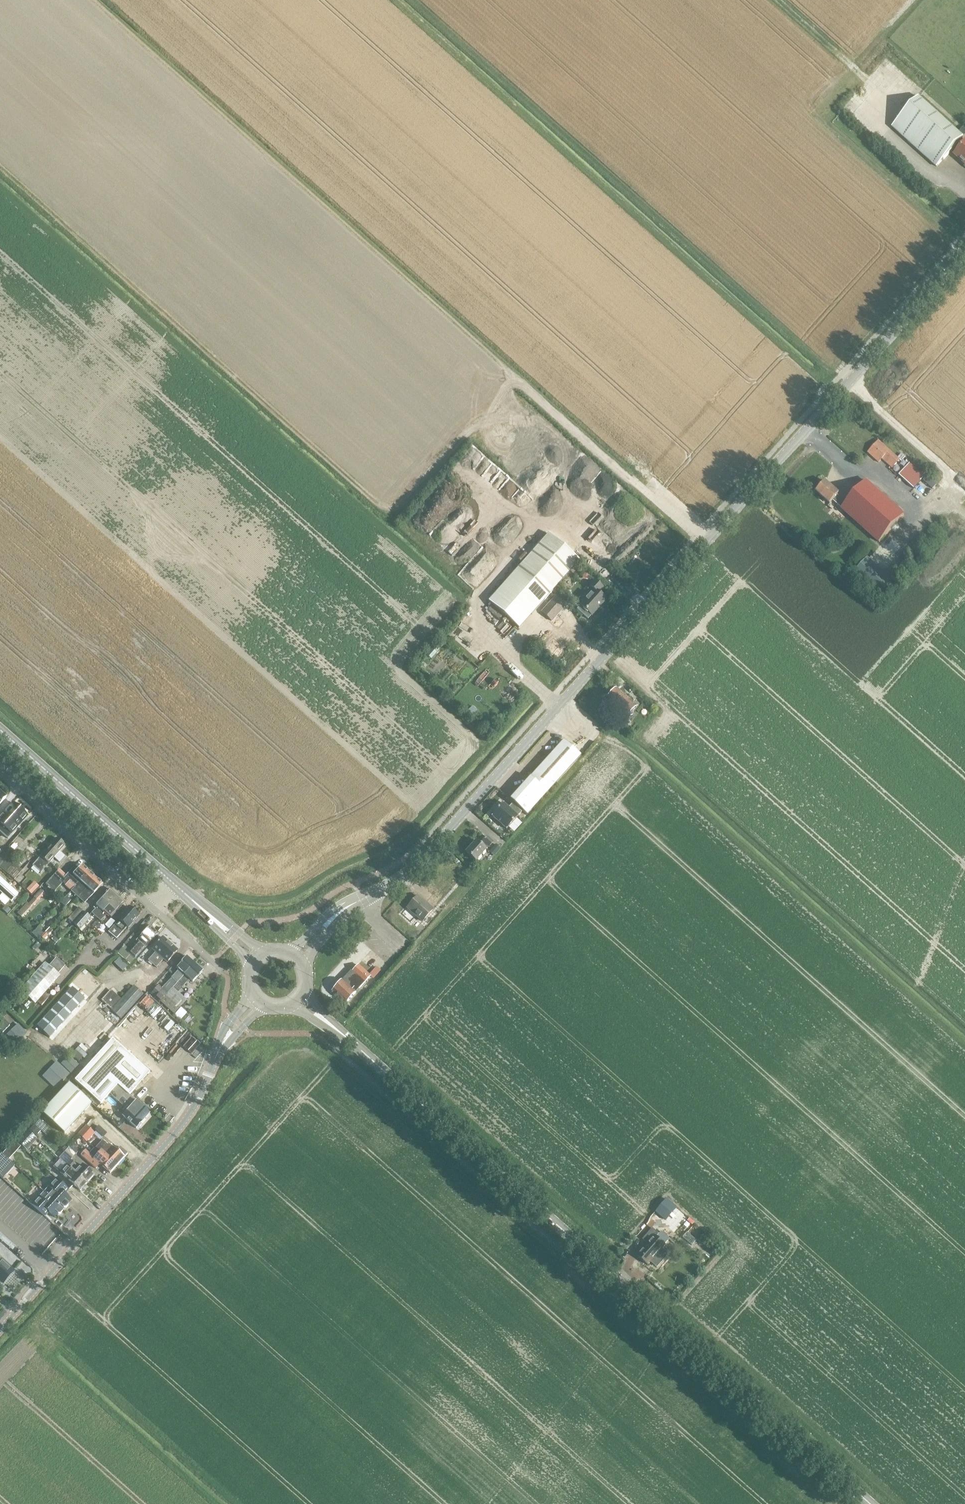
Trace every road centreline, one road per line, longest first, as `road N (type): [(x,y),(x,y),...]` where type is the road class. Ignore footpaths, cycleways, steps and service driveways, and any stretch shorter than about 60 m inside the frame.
road 1 (tertiary): [(333,917),(415,866),(964,253)]
road 2 (secondary): [(873,1503),(330,1024)]
road 3 (unclassified): [(0,1329),(180,1127),(218,1053)]
road 4 (secondary): [(173,884),(0,730)]
road 5 (residential): [(152,907),(0,772)]

